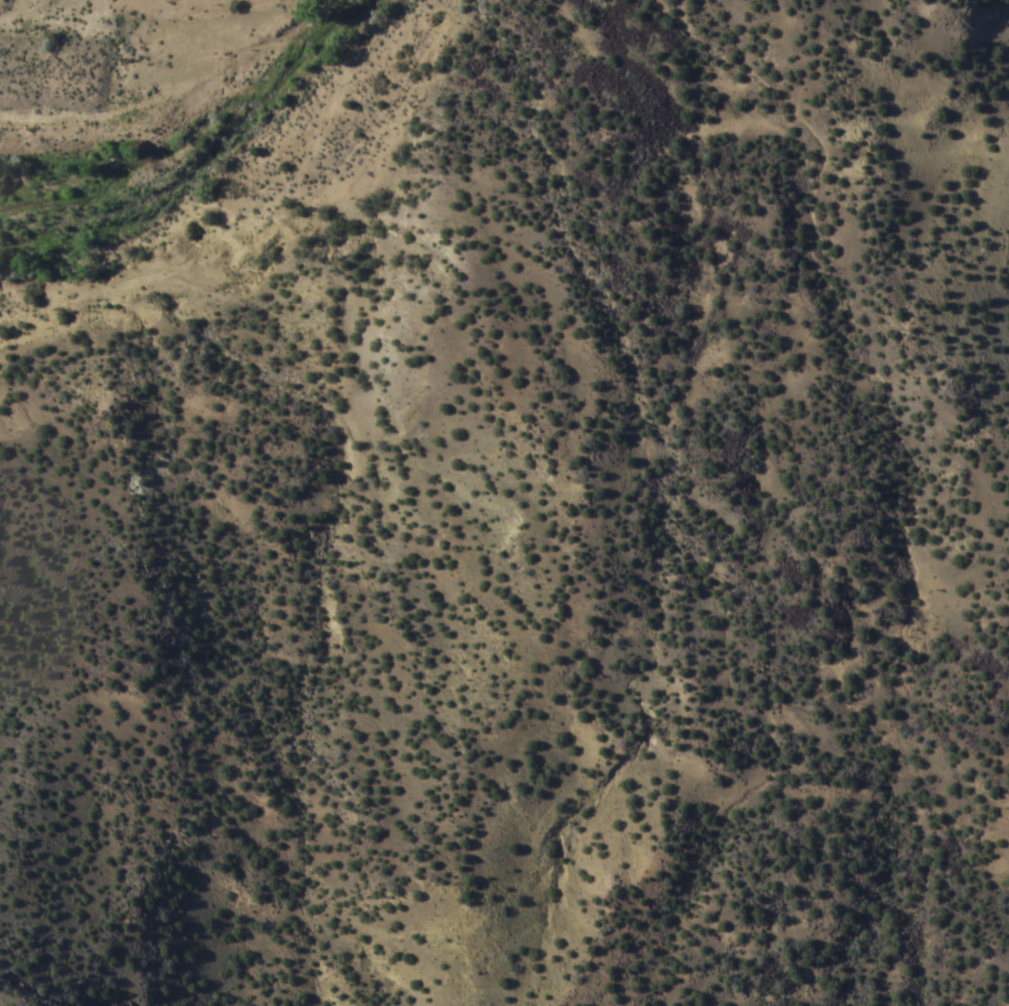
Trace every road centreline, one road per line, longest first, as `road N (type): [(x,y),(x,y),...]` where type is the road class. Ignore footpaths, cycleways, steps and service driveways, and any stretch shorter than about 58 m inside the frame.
road 1 (track): [(0,105),(138,97),(272,35)]

